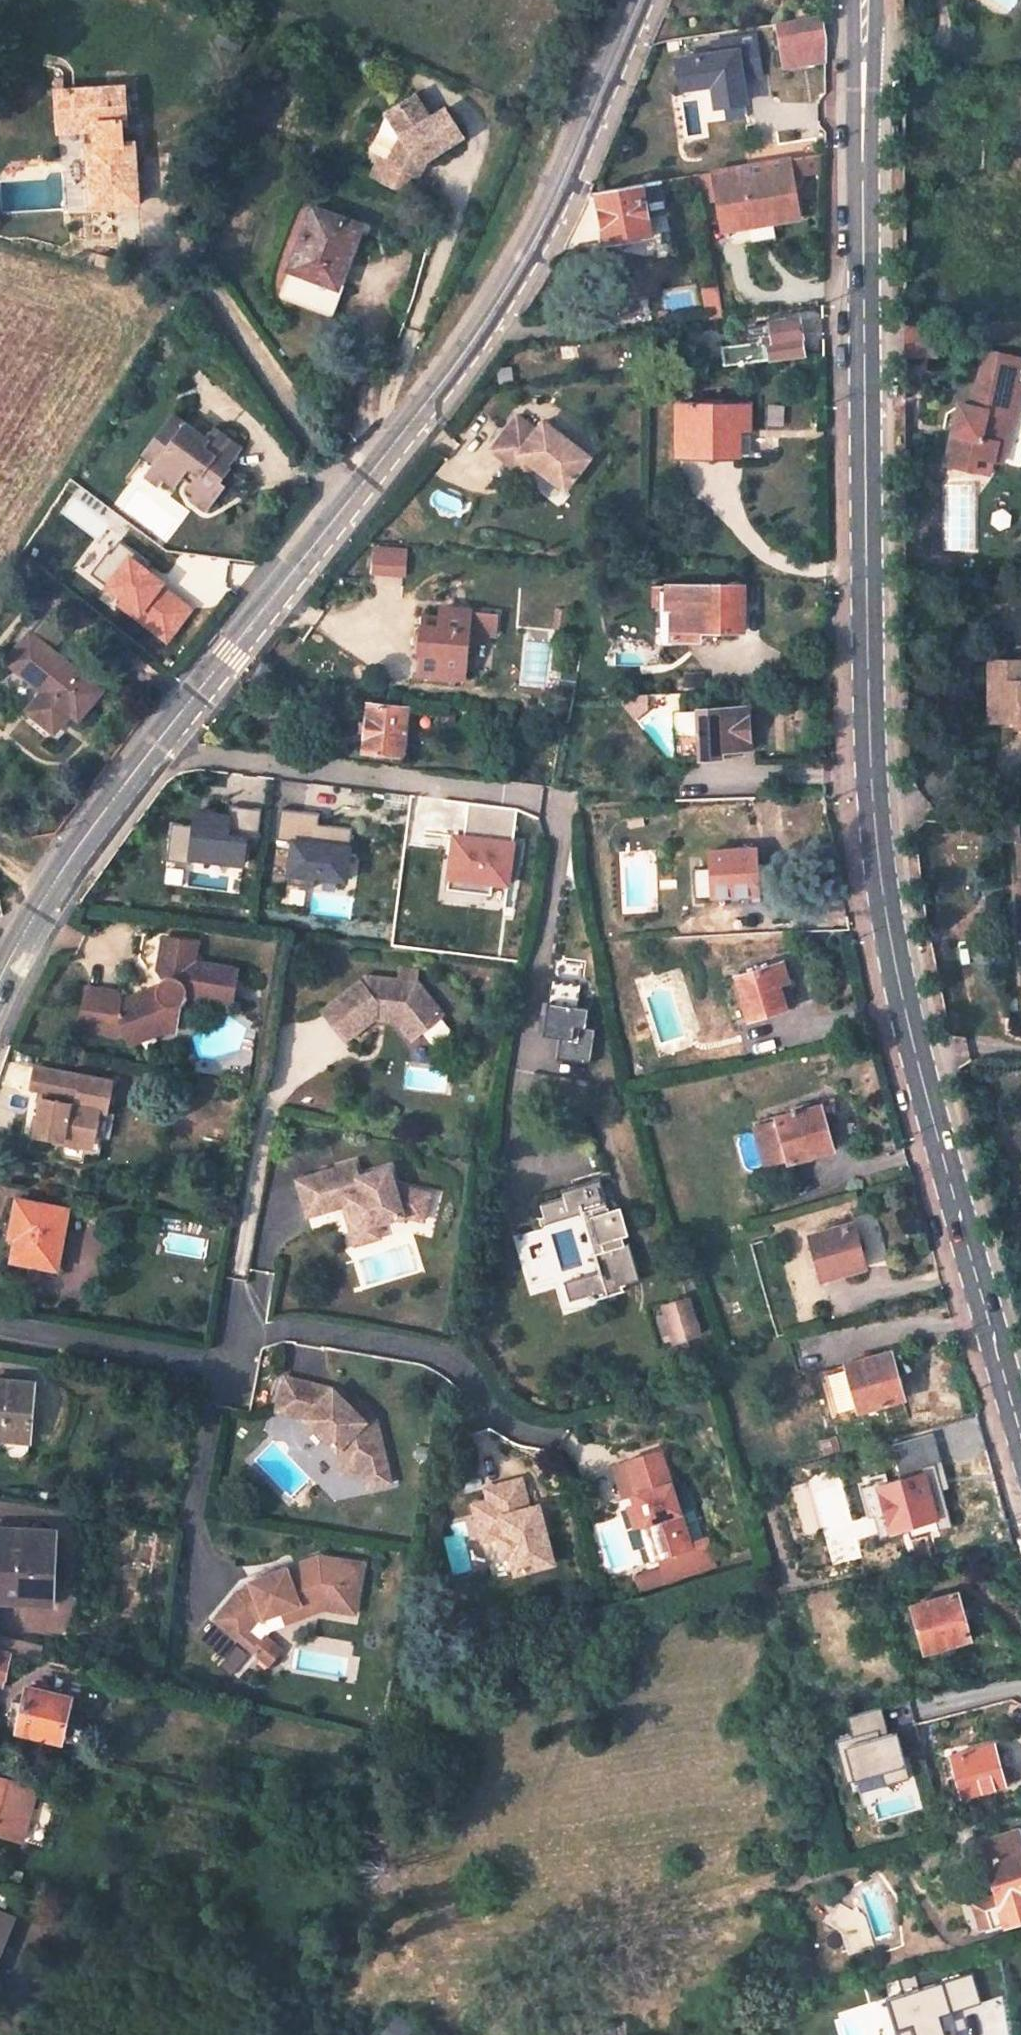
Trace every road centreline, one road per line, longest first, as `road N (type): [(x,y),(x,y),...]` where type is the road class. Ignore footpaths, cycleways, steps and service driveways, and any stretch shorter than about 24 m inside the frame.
road 1 (secondary): [(1020,1436),(907,1029),(882,903),(867,716),(866,0)]
road 2 (tertiary): [(0,981),(96,821),(393,455),(521,275),(651,0)]
road 3 (residential): [(545,1445),(484,1409),(455,1362),(319,1336),(253,1340),(208,1366),(0,1333)]

